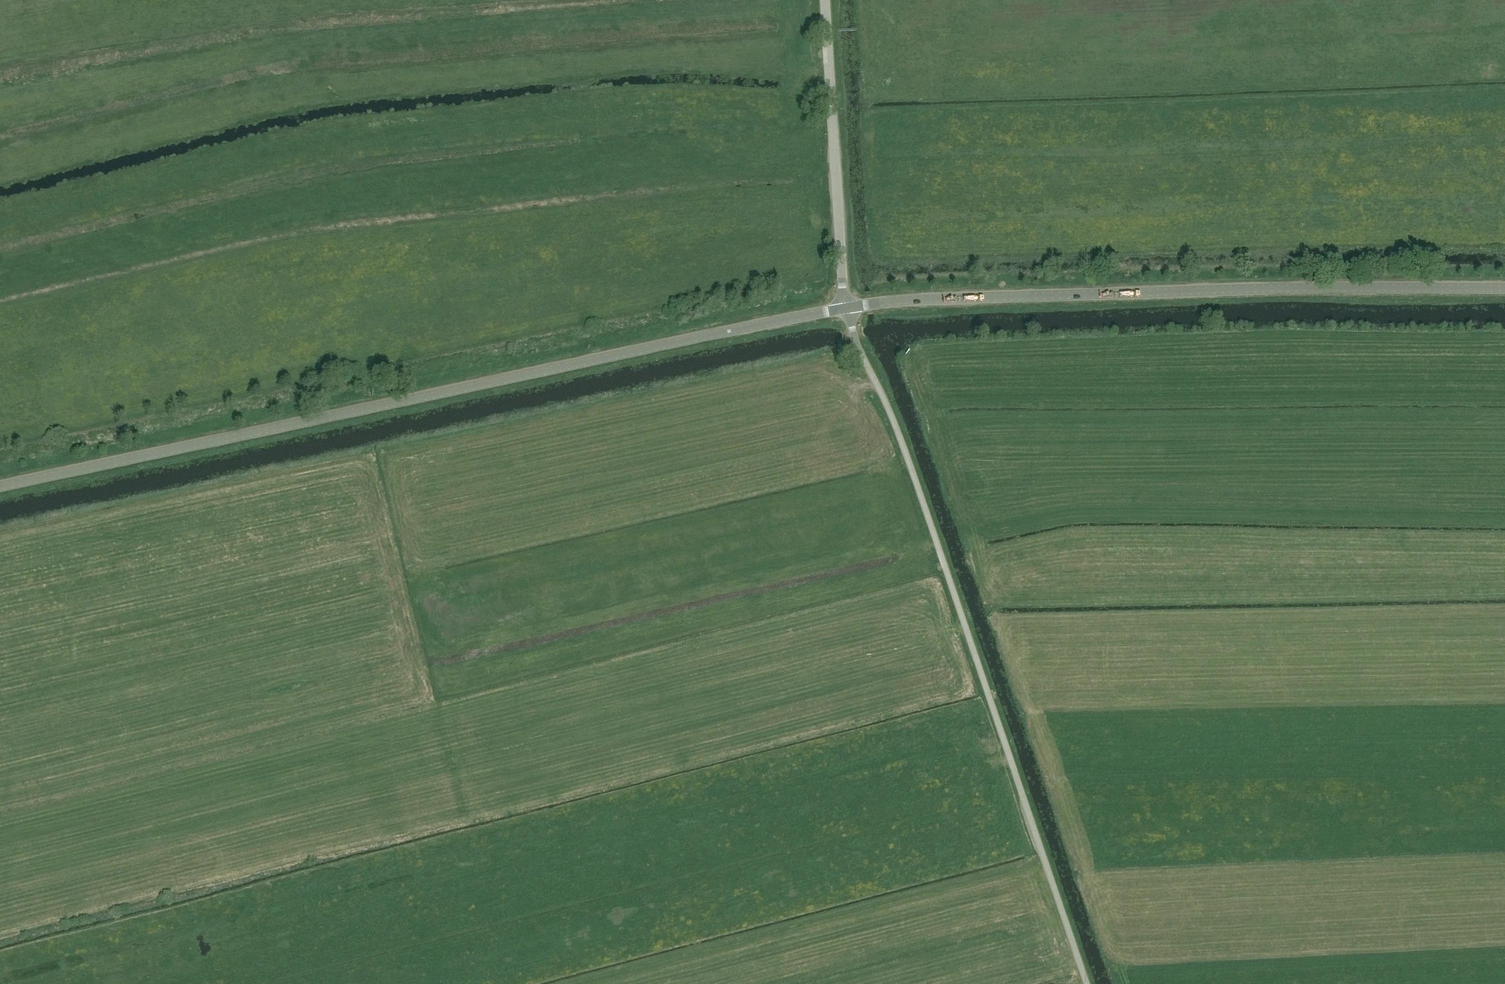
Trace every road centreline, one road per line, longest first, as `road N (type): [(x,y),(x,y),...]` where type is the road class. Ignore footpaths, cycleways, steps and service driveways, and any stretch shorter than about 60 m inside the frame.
road 1 (unclassified): [(0,488),(846,308)]
road 2 (unclassified): [(1086,983),(902,443),(846,308)]
road 3 (unclassified): [(846,308),(920,299),(1504,290)]
road 4 (unclassified): [(846,308),(825,0)]

